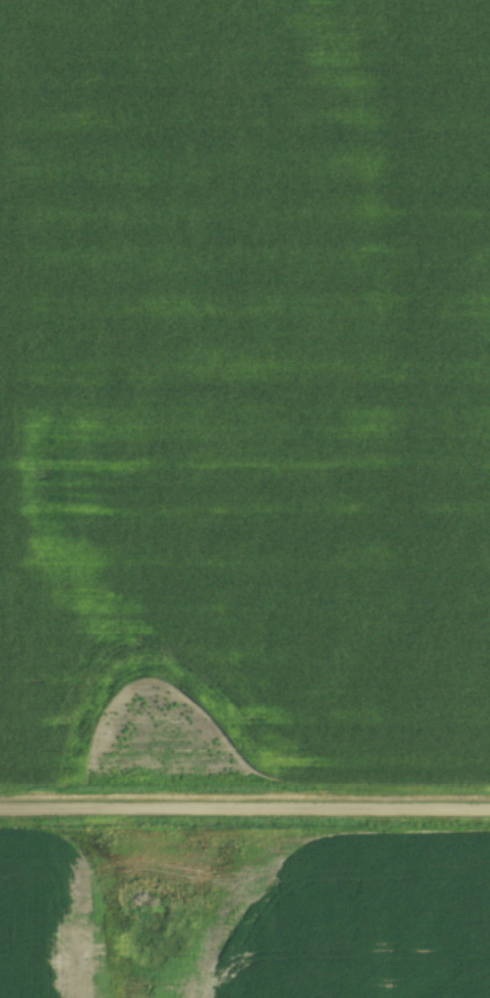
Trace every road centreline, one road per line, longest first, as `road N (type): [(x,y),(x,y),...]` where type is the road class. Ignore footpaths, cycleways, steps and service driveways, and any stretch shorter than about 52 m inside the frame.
road 1 (residential): [(0,807),(489,807)]

